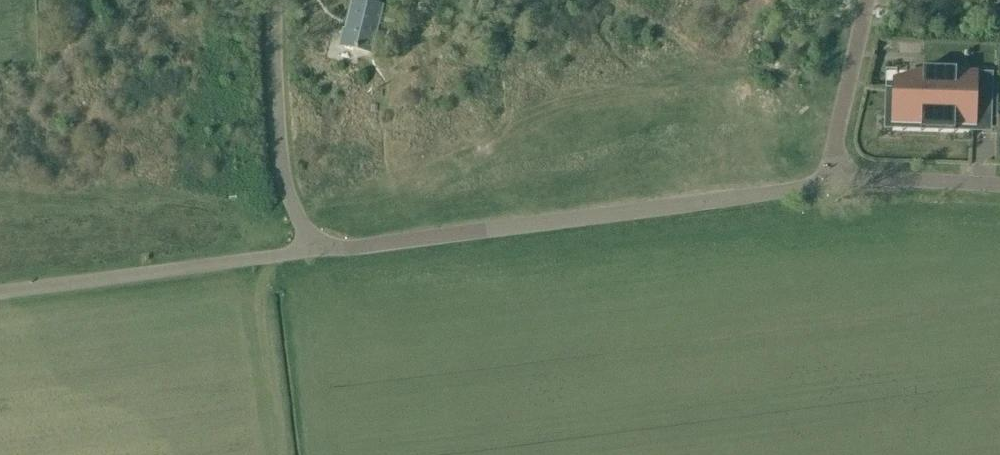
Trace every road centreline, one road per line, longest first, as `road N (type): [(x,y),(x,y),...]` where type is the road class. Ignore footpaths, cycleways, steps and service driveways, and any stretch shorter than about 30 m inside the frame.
road 1 (unclassified): [(334,252),(828,186)]
road 2 (unclassified): [(0,292),(334,252)]
road 3 (residential): [(334,252),(300,225),(284,187),(272,97),(273,0)]
road 4 (residential): [(828,186),(869,0)]
road 5 (unclassified): [(828,186),(999,187)]

